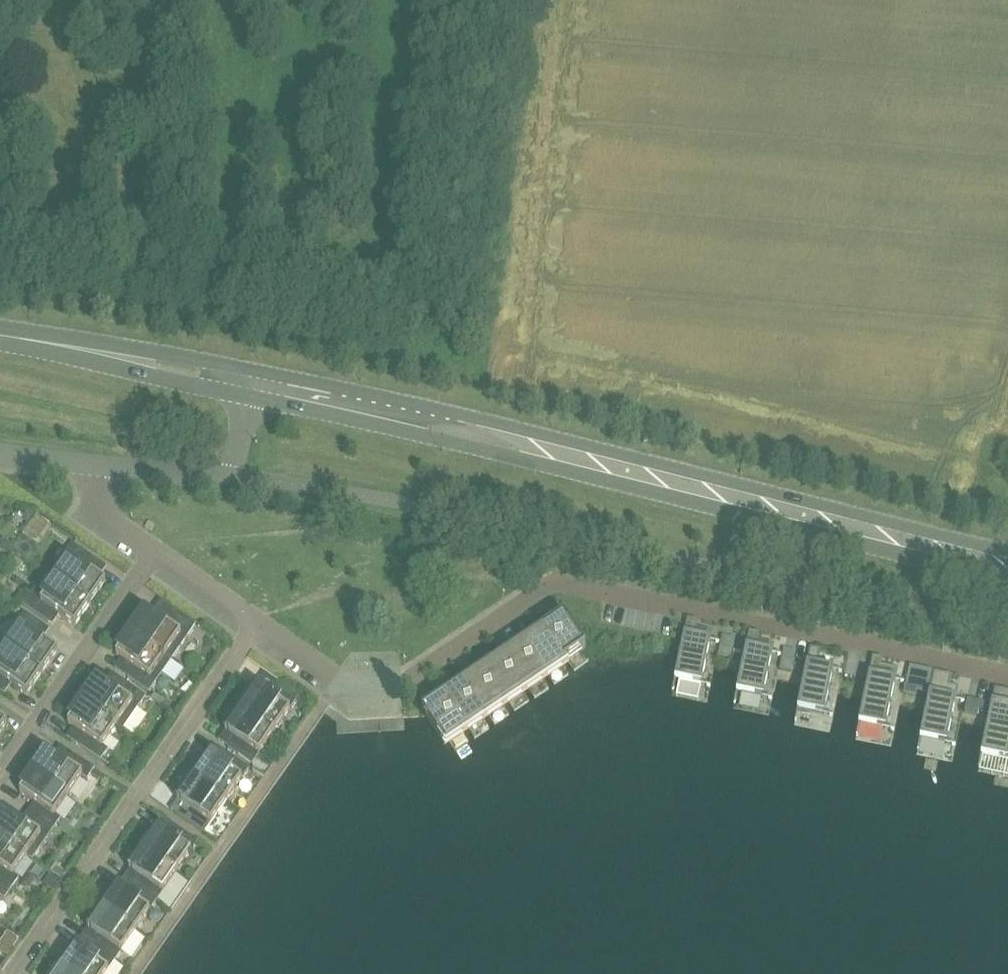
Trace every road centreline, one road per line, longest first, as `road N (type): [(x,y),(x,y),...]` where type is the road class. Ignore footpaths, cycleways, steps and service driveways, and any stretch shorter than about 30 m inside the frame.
road 1 (residential): [(260,626),(366,697),(548,586),(1007,675)]
road 2 (tertiary): [(251,397),(1007,578)]
road 3 (tertiary): [(1007,550),(257,370)]
road 4 (residential): [(260,626),(9,973)]
road 5 (residential): [(0,771),(159,550)]
road 6 (tertiary): [(257,370),(32,340)]
road 7 (tertiary): [(32,340),(251,397)]
road 8 (residential): [(101,465),(231,475),(251,397)]
road 9 (residential): [(159,550),(260,626)]

